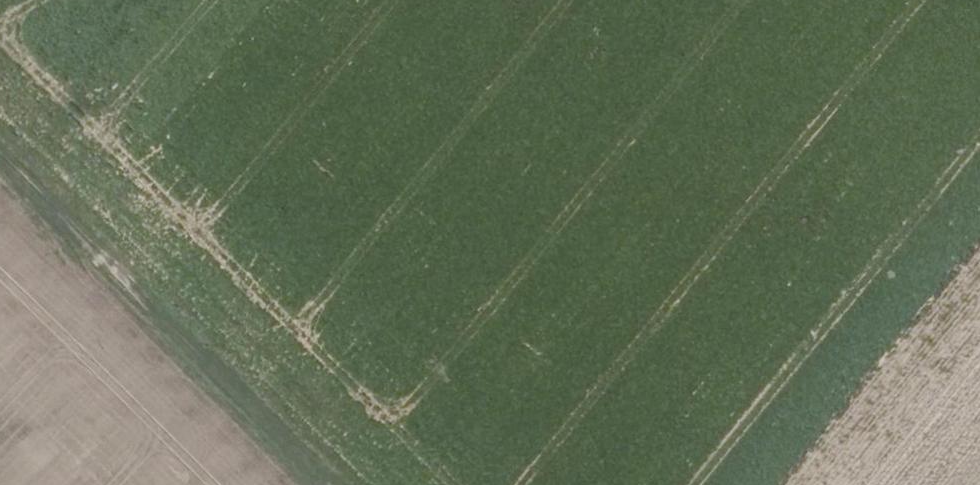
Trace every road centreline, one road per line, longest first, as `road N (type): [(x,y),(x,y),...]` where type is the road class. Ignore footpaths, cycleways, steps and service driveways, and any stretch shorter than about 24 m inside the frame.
road 1 (track): [(321,484),(0,167)]

